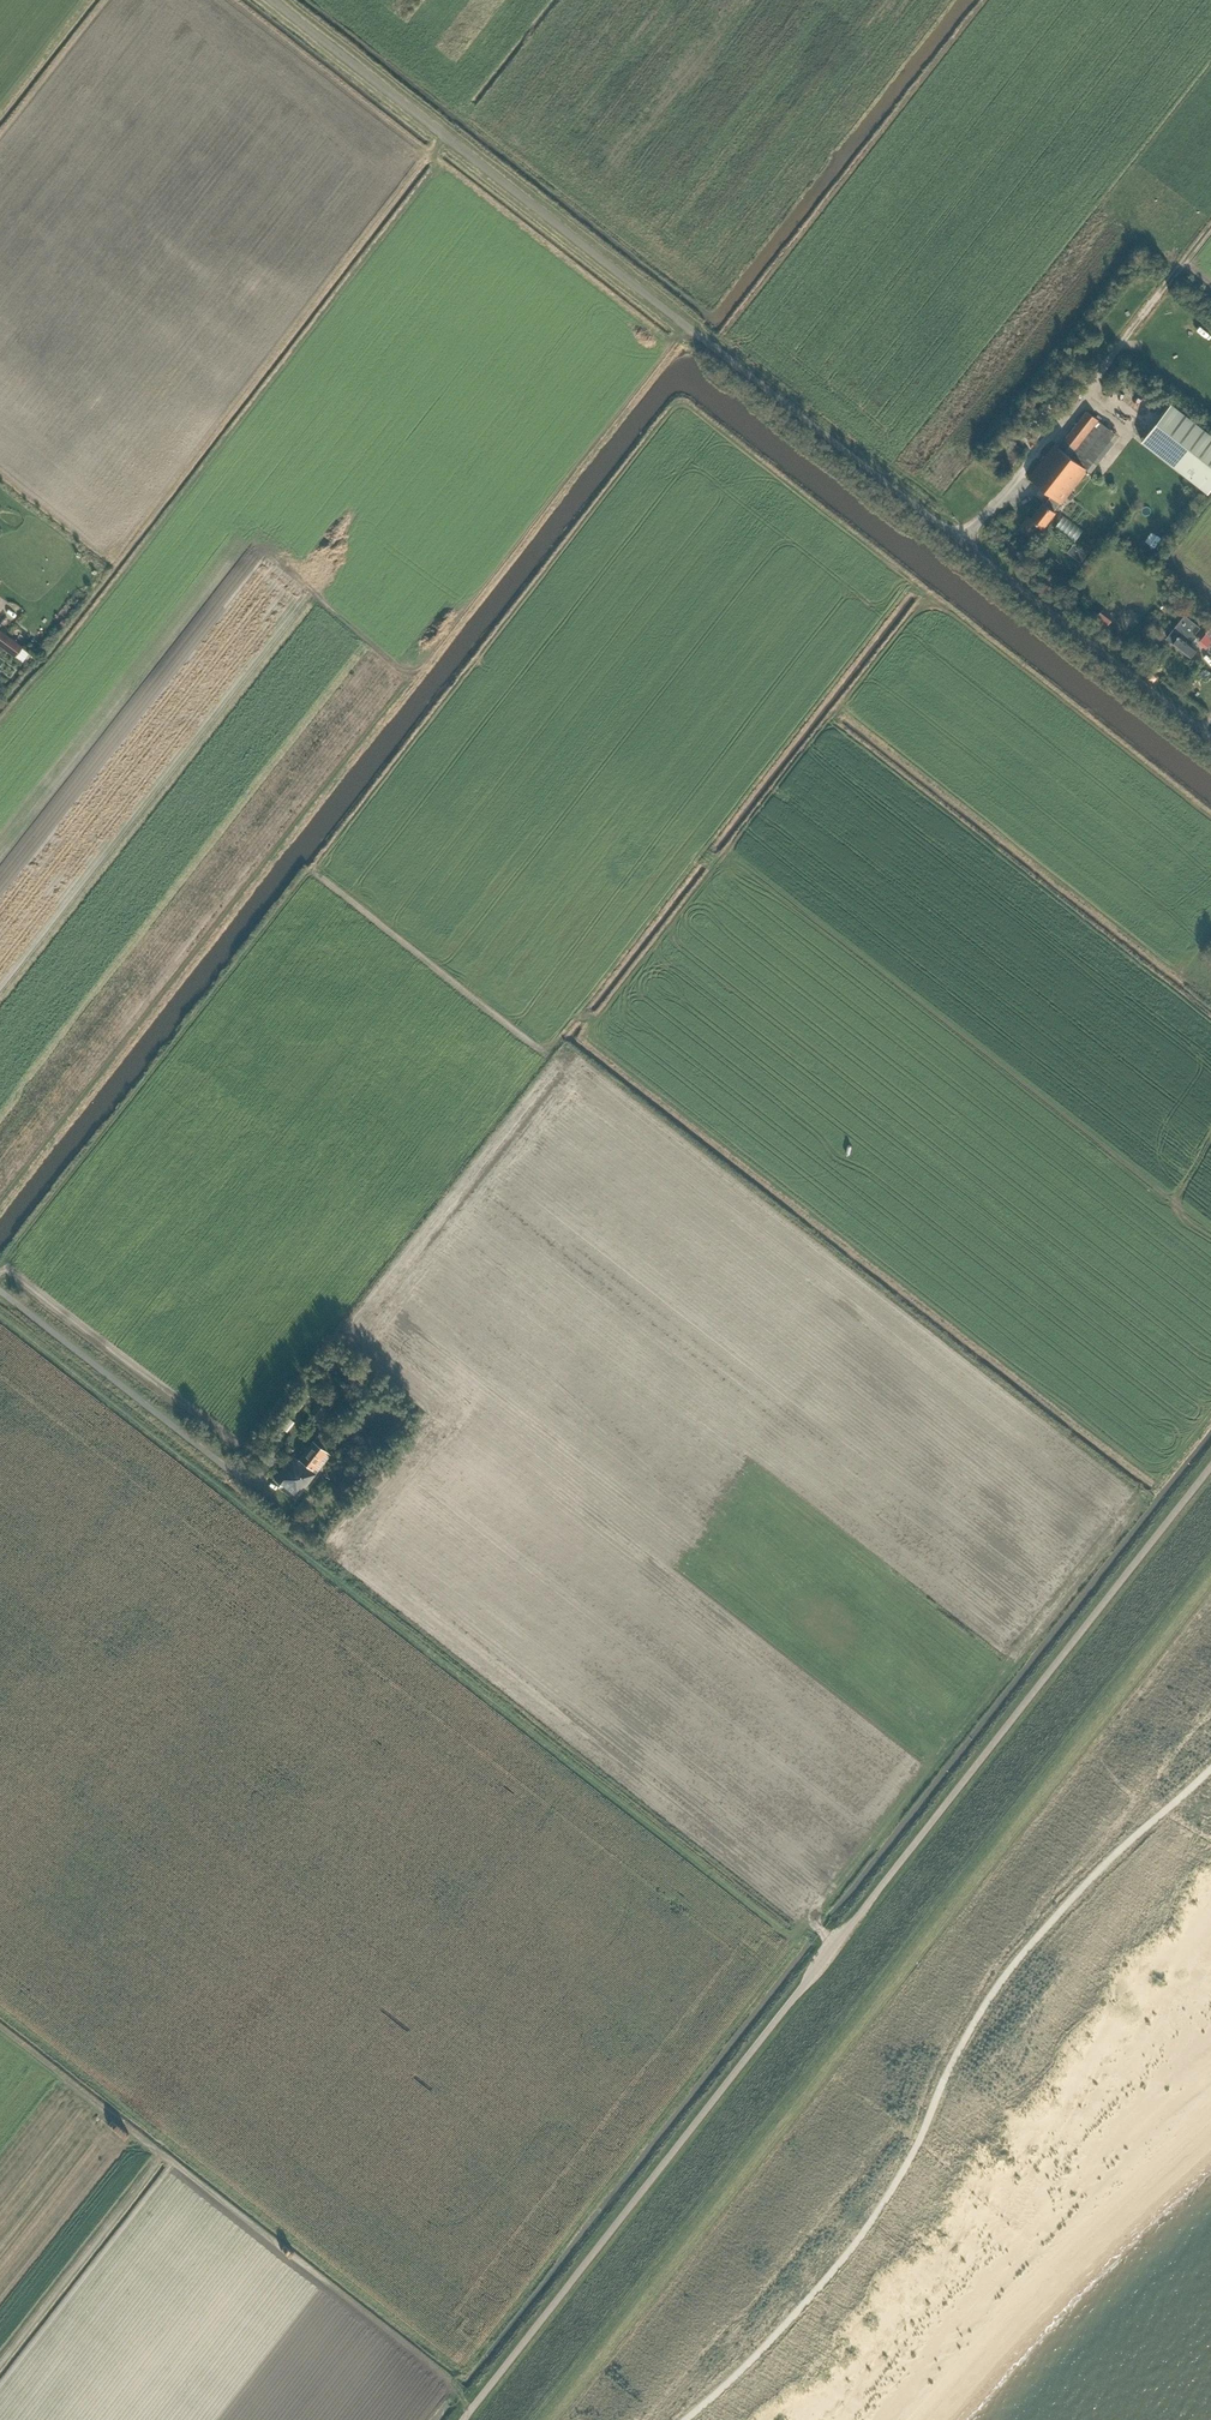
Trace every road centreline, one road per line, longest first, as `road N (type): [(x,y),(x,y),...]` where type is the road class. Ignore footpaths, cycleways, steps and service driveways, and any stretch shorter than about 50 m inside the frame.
road 1 (unclassified): [(465,2419),(1210,1466)]
road 2 (unclassified): [(1210,740),(271,0)]
road 3 (unclassified): [(228,1473),(0,1294)]
road 4 (track): [(1118,347),(1210,229)]

